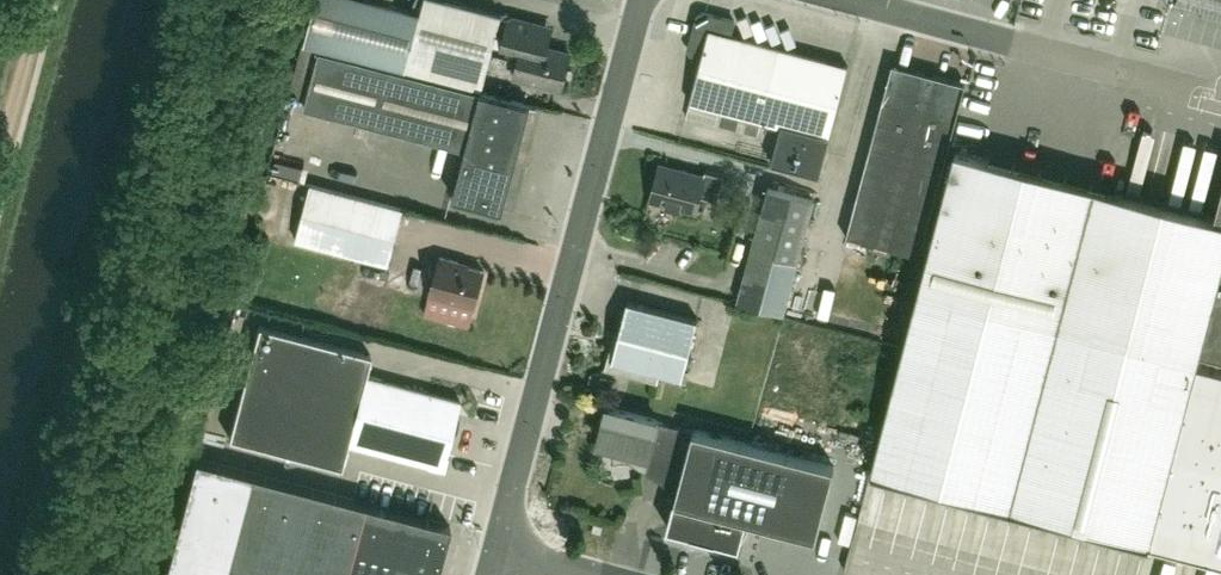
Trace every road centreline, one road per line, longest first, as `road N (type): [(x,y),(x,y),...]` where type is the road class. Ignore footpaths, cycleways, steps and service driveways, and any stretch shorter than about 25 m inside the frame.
road 1 (unclassified): [(4,574),(171,0)]
road 2 (tertiary): [(500,545),(645,0)]
road 3 (unclassified): [(1172,93),(842,0)]
road 4 (track): [(0,162),(44,0)]

